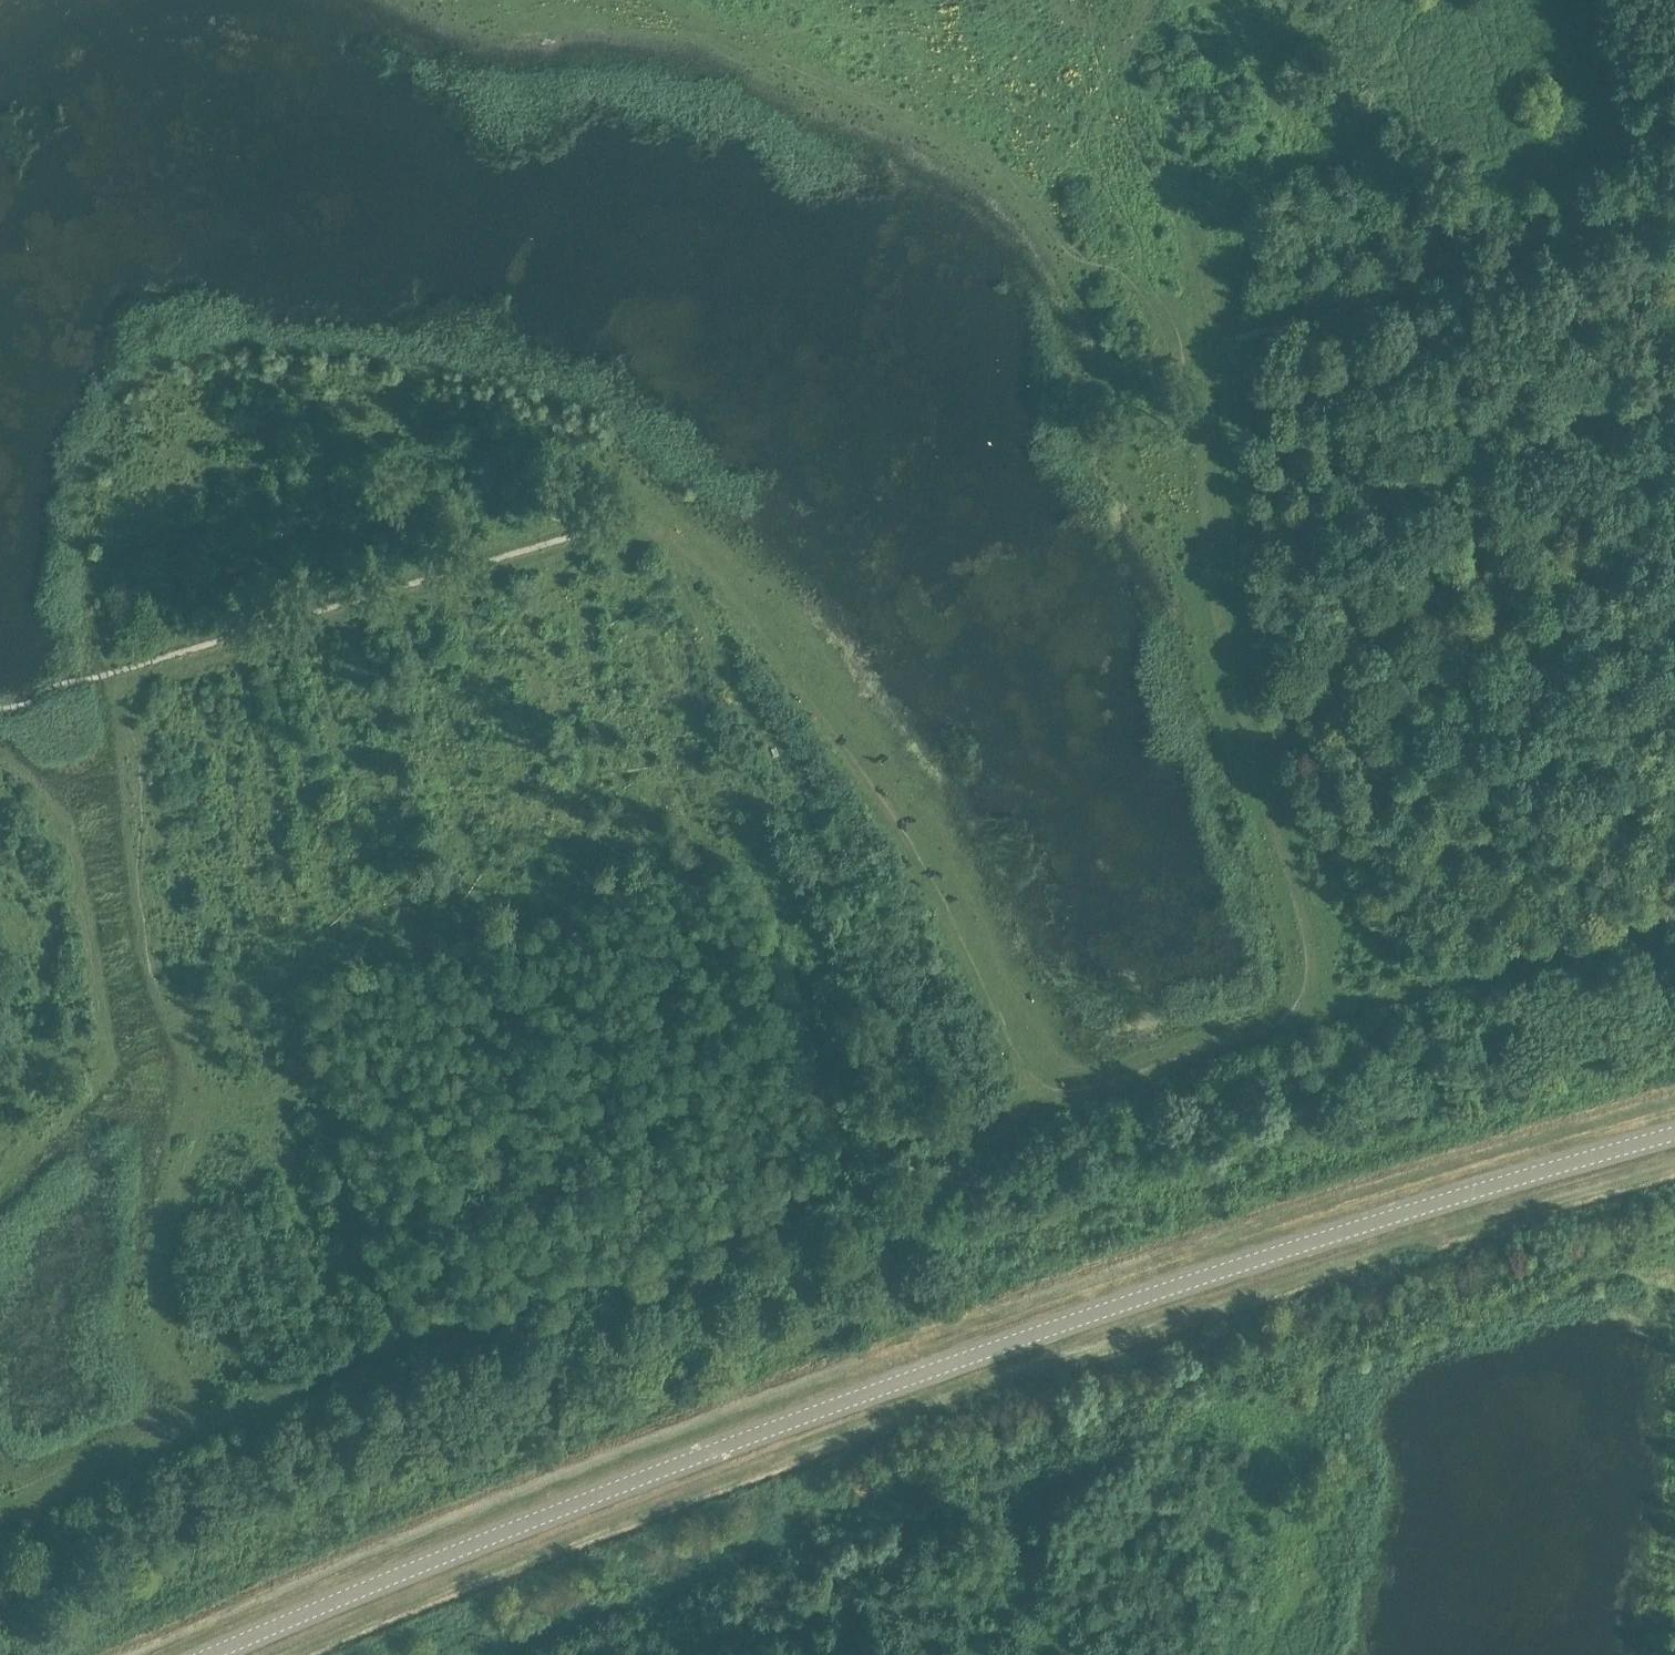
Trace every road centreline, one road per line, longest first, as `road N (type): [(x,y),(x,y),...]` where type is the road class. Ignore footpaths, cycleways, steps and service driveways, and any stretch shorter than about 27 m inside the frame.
road 1 (track): [(638,520),(691,550),(916,862),(1030,1092),(1105,1088),(1289,1018),(1318,957),(1217,602),(1205,530),(1209,361)]
road 2 (tertiary): [(213,1654),(543,1514),(930,1368),(1461,1188),(1674,1130)]

